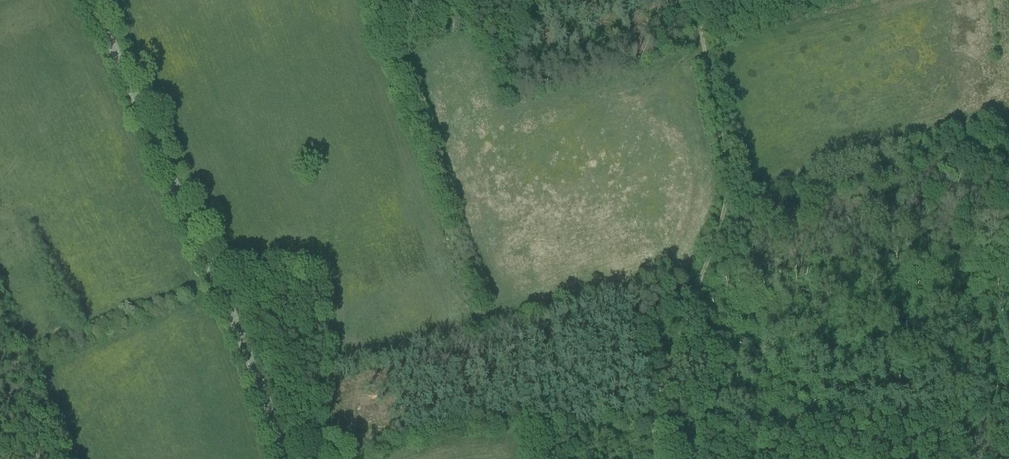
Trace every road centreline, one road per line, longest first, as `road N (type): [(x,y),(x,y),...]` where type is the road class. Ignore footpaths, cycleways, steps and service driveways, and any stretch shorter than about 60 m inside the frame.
road 1 (tertiary): [(286,458),(92,0)]
road 2 (track): [(657,458),(657,396),(728,200),(700,34)]

